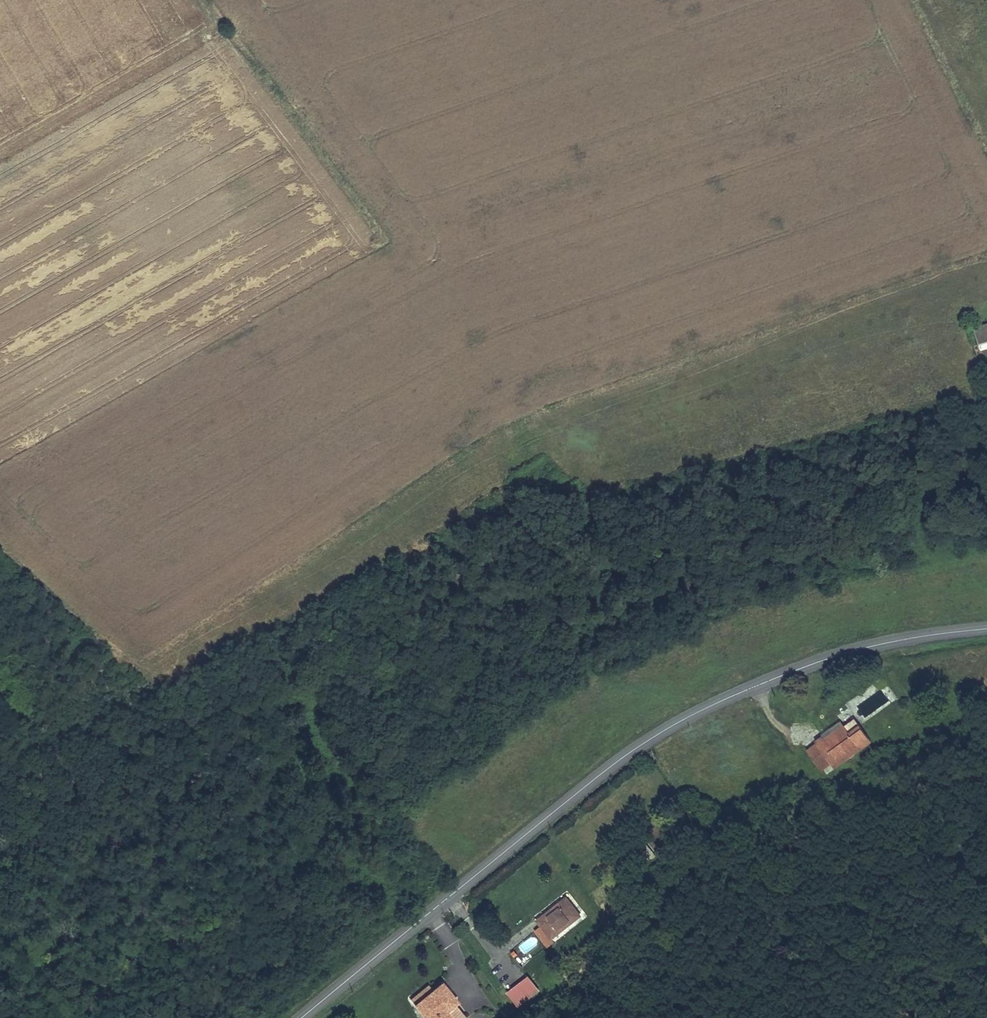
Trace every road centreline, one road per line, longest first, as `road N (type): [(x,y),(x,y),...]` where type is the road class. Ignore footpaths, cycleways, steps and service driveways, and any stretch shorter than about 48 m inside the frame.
road 1 (tertiary): [(986,628),(854,651),(647,737),(547,809),(301,1017)]

